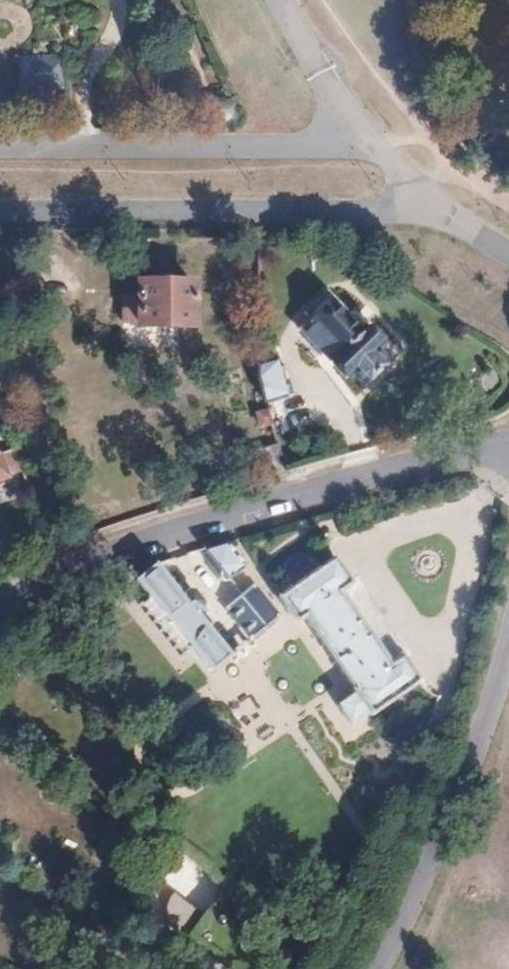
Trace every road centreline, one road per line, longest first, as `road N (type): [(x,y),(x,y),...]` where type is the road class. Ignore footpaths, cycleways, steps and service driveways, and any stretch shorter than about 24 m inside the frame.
road 1 (residential): [(0,613),(72,570),(392,471),(508,445)]
road 2 (residential): [(0,209),(433,205)]
road 3 (residential): [(373,146),(0,150)]
road 4 (residential): [(508,621),(424,873),(375,968)]

